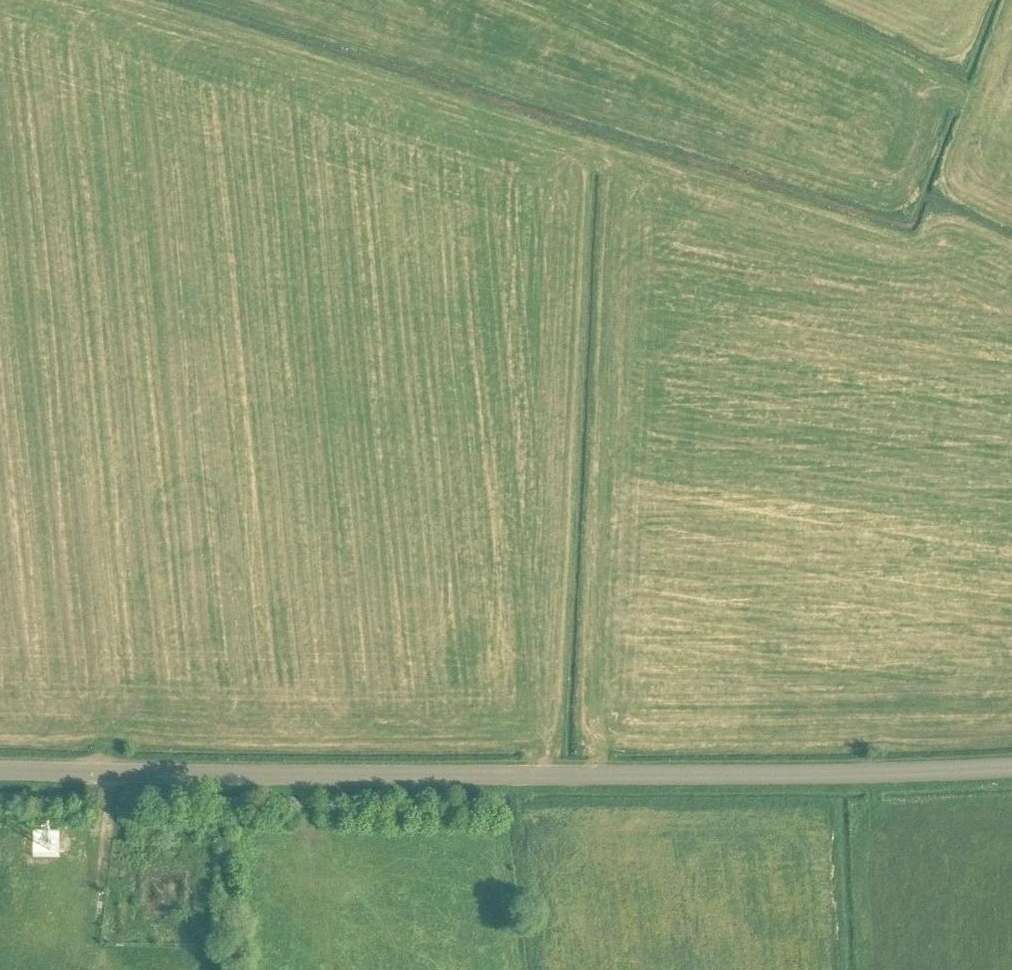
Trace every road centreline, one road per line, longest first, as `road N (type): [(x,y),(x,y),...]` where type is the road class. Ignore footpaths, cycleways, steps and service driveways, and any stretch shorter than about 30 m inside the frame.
road 1 (unclassified): [(1011,768),(423,777),(0,770)]

